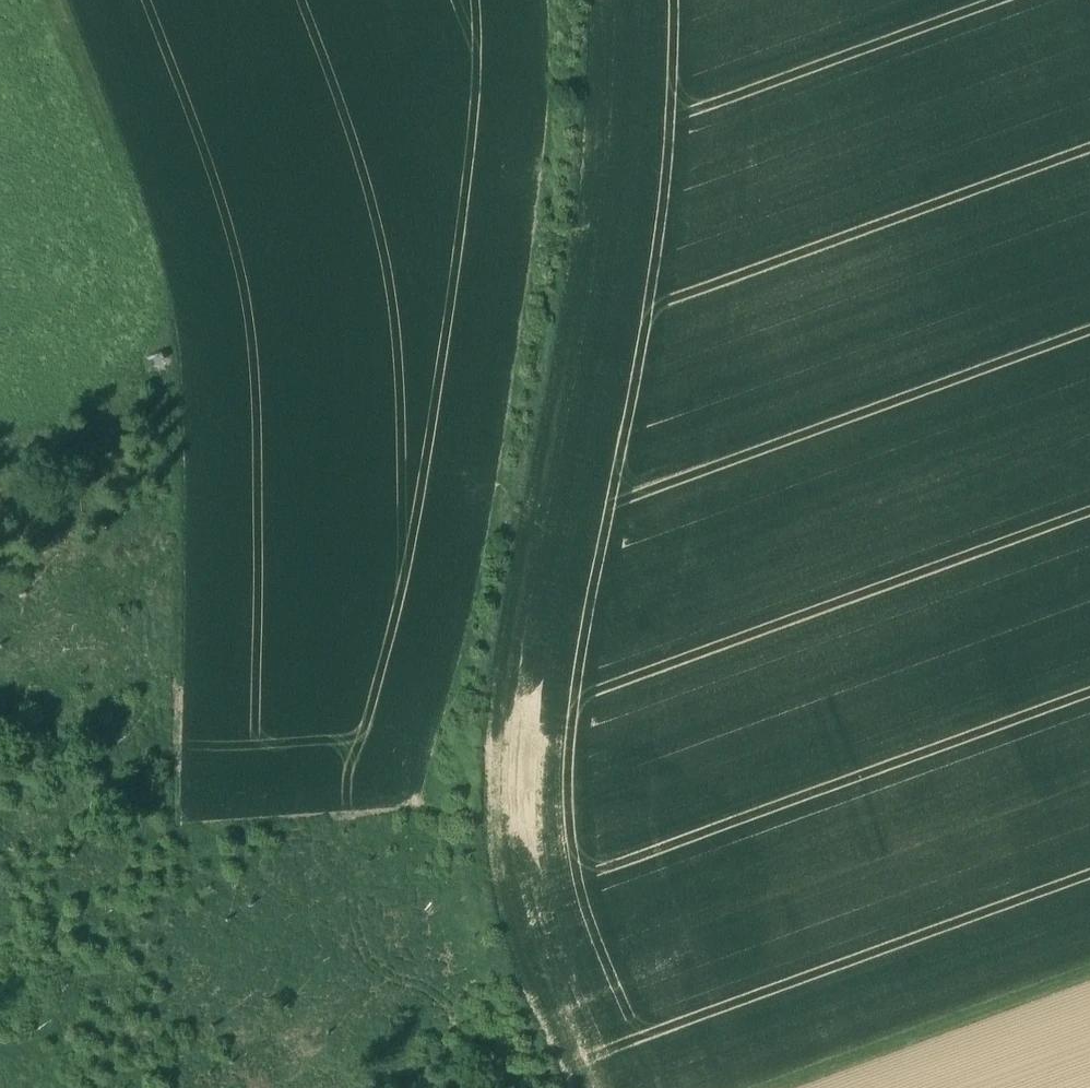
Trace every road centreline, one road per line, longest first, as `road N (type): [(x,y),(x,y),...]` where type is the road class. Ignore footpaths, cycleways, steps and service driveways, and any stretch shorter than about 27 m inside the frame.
road 1 (track): [(575,0),(577,174),(486,684),(457,782),(468,859),(497,961),(551,1087)]
road 2 (track): [(1089,977),(785,1087)]

